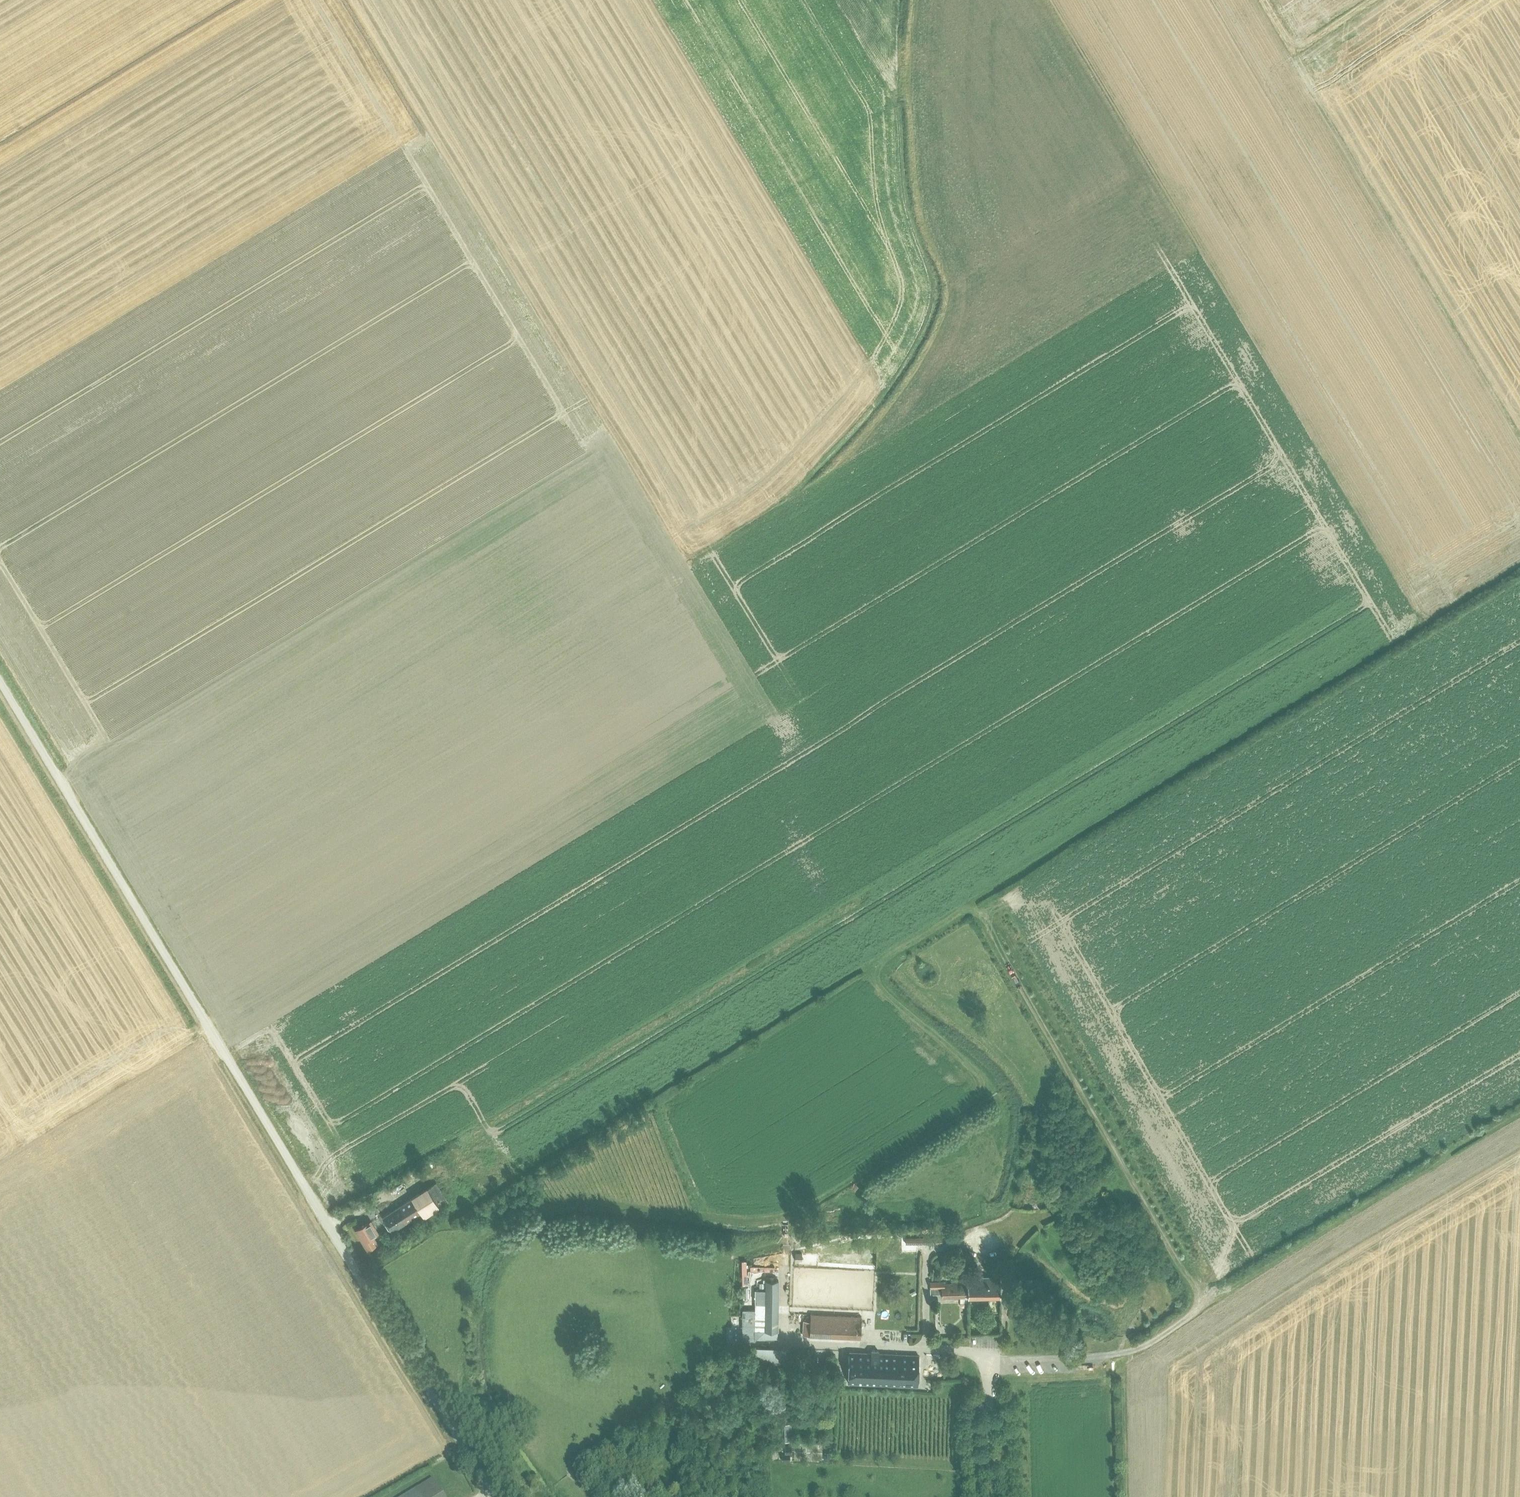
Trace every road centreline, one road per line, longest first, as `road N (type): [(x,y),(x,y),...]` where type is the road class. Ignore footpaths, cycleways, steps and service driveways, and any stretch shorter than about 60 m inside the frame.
road 1 (unclassified): [(494,1496),(0,680)]
road 2 (track): [(989,1355),(1006,1362),(1118,1354)]

